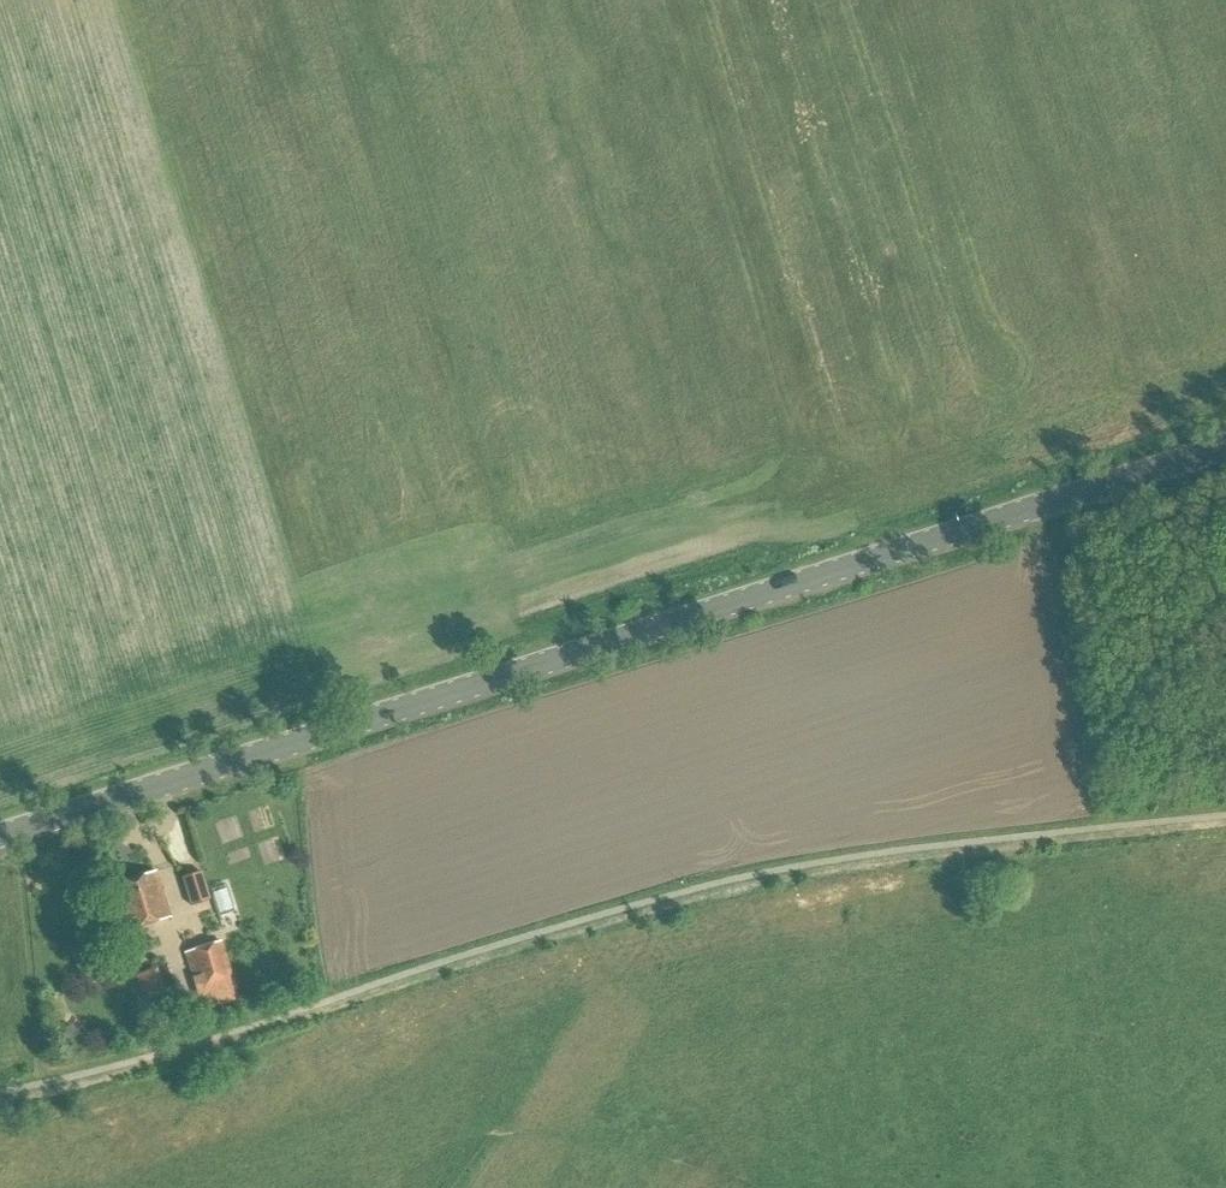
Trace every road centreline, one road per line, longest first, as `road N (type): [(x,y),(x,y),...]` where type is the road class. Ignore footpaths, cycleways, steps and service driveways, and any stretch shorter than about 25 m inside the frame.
road 1 (tertiary): [(0,840),(589,647),(1225,454)]

